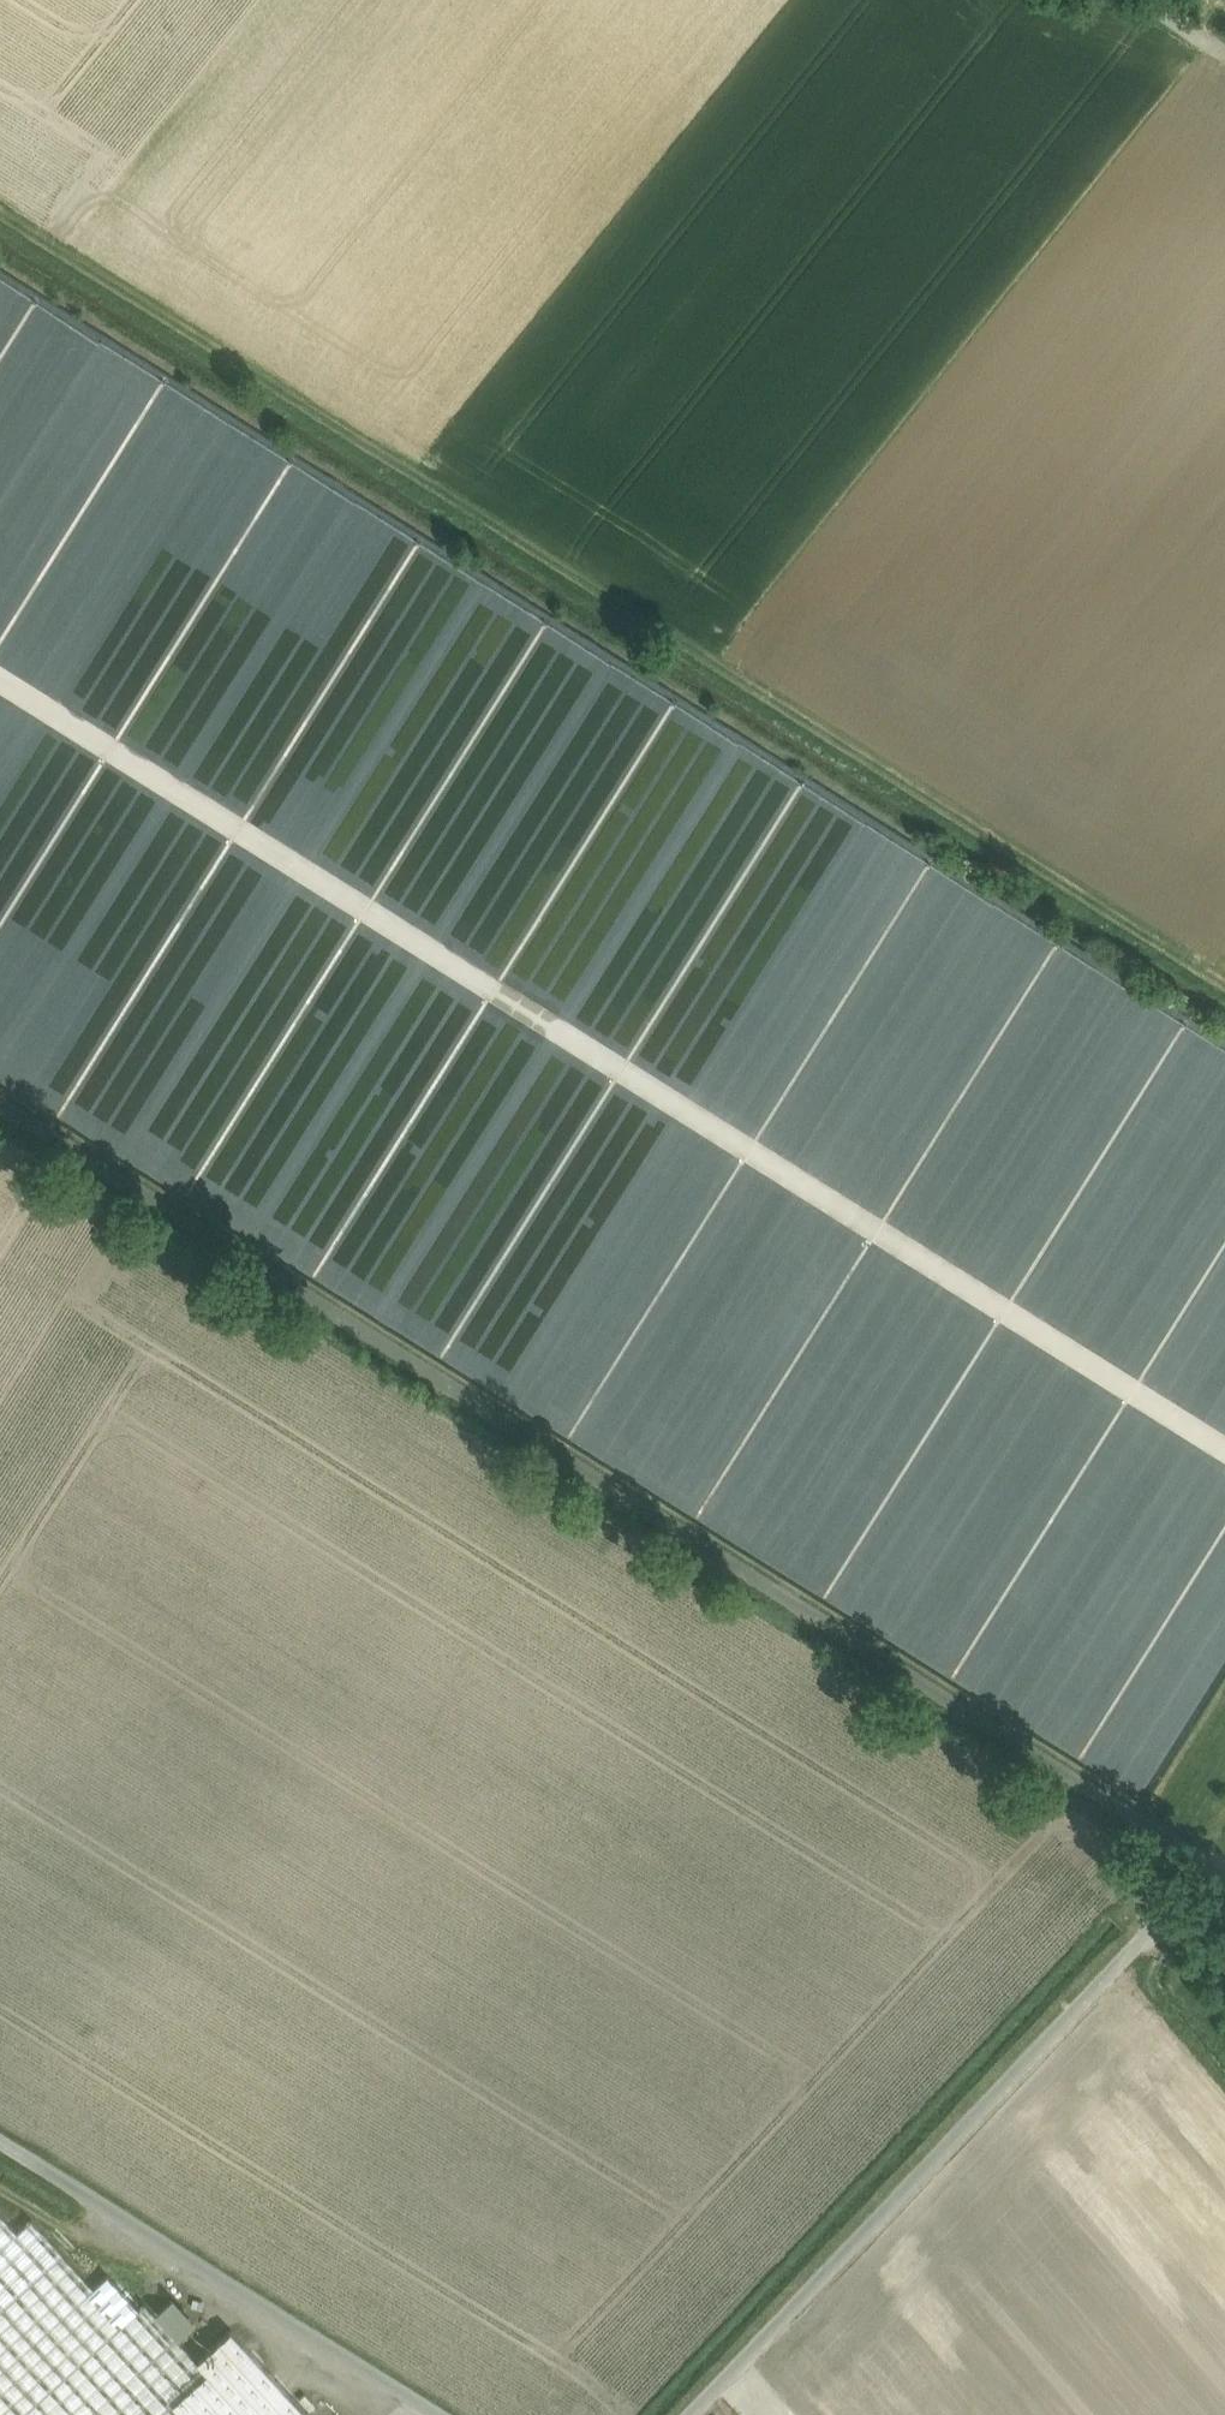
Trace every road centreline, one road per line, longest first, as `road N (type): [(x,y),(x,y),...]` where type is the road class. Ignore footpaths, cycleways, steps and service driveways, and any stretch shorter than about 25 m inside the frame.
road 1 (unclassified): [(0,1097),(1224,1867)]
road 2 (track): [(0,215),(1224,985)]
road 3 (unclassified): [(1224,1875),(1130,1952),(695,2414)]
road 4 (unclassified): [(422,2414),(0,2146)]

